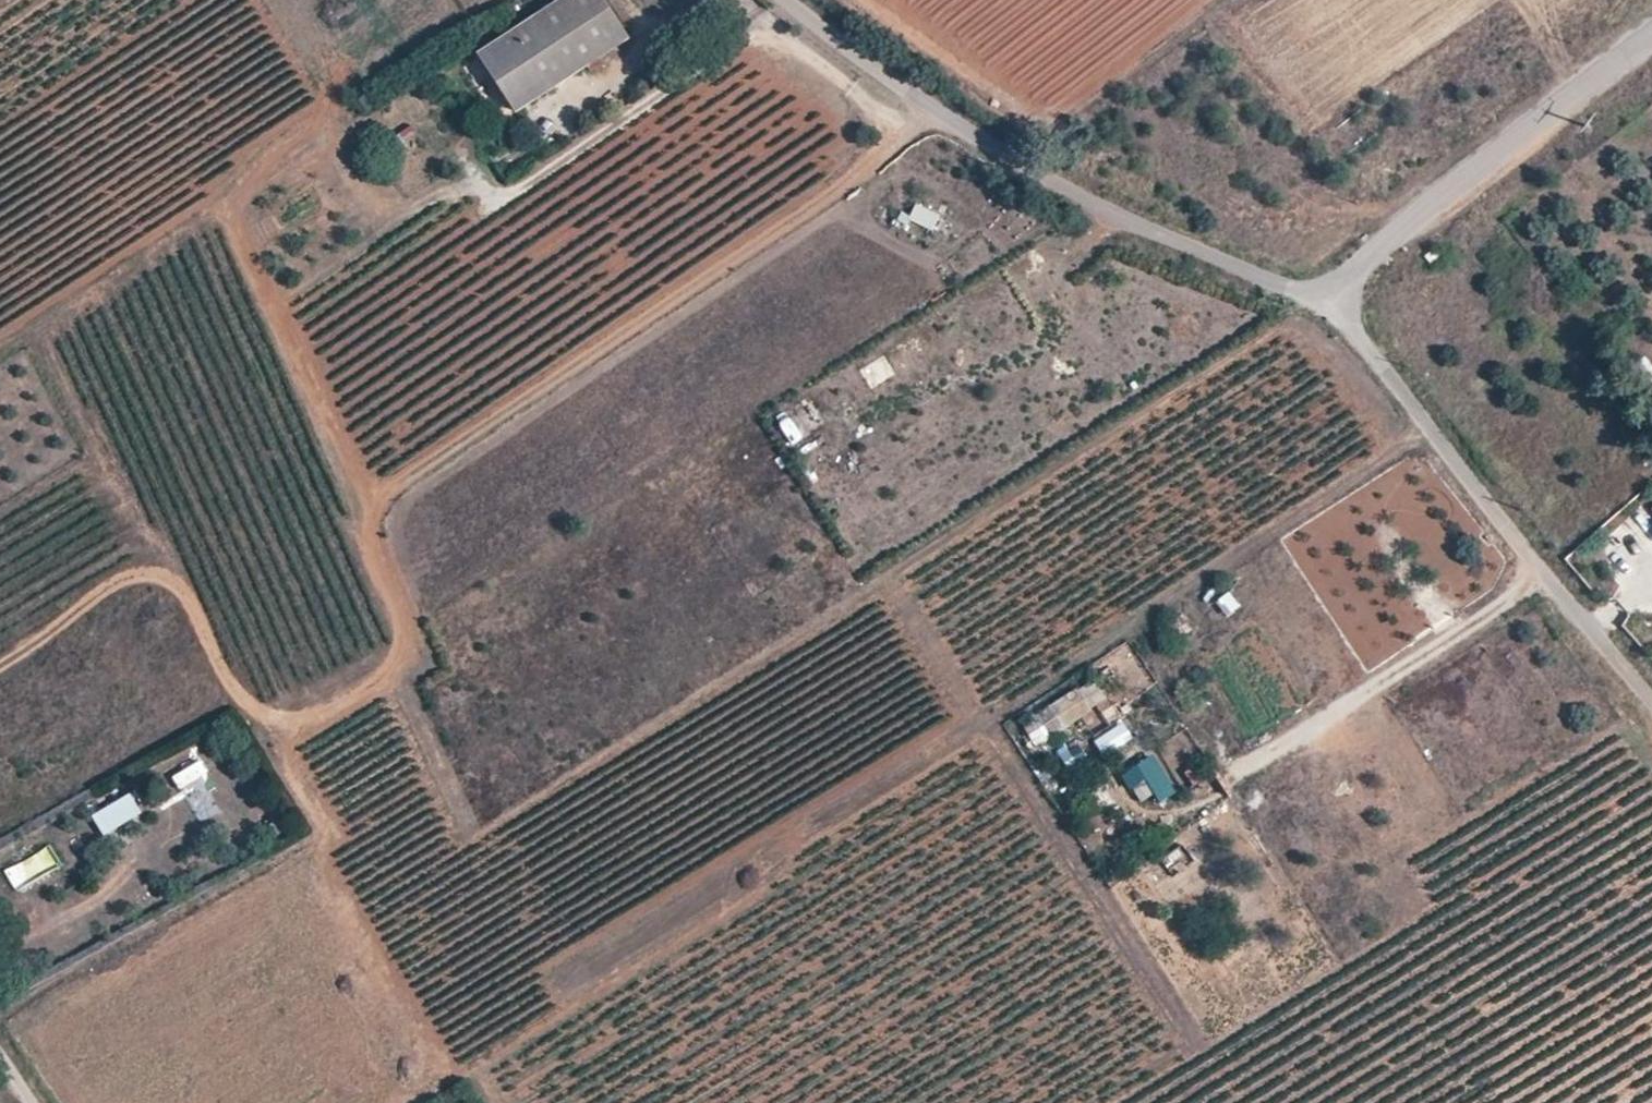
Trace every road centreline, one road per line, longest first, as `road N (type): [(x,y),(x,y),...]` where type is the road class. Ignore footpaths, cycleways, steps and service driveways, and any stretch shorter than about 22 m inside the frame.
road 1 (unclassified): [(784,0),(909,91),(1096,204),(1327,308)]
road 2 (unclassified): [(1327,308),(1651,701)]
road 3 (unclassified): [(1651,34),(1374,252),(1327,308)]

